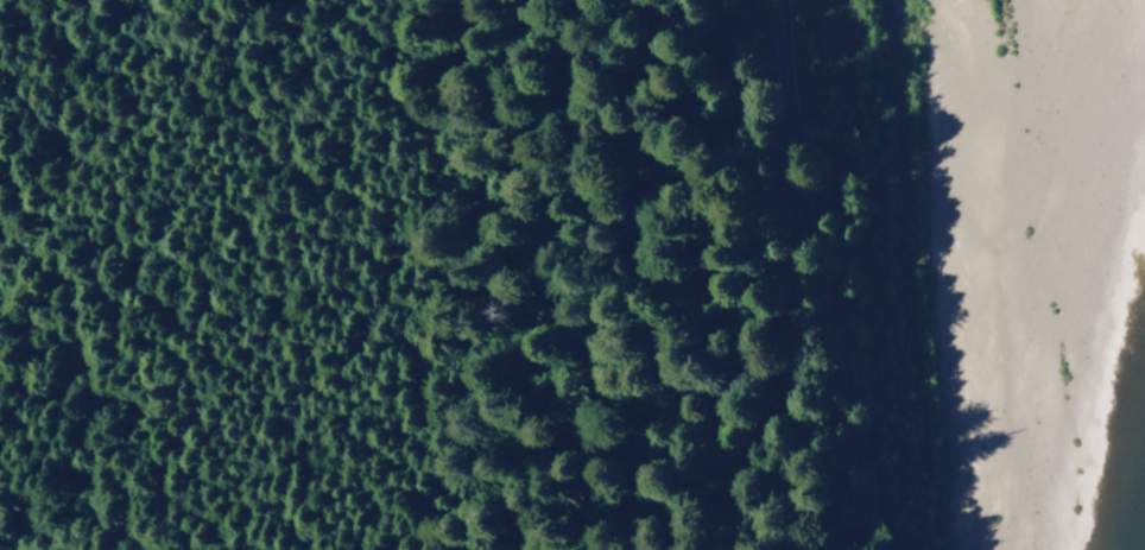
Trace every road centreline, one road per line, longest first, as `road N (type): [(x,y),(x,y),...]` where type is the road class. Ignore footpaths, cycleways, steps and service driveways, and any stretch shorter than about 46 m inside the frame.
road 1 (tertiary): [(808,549),(784,0)]

